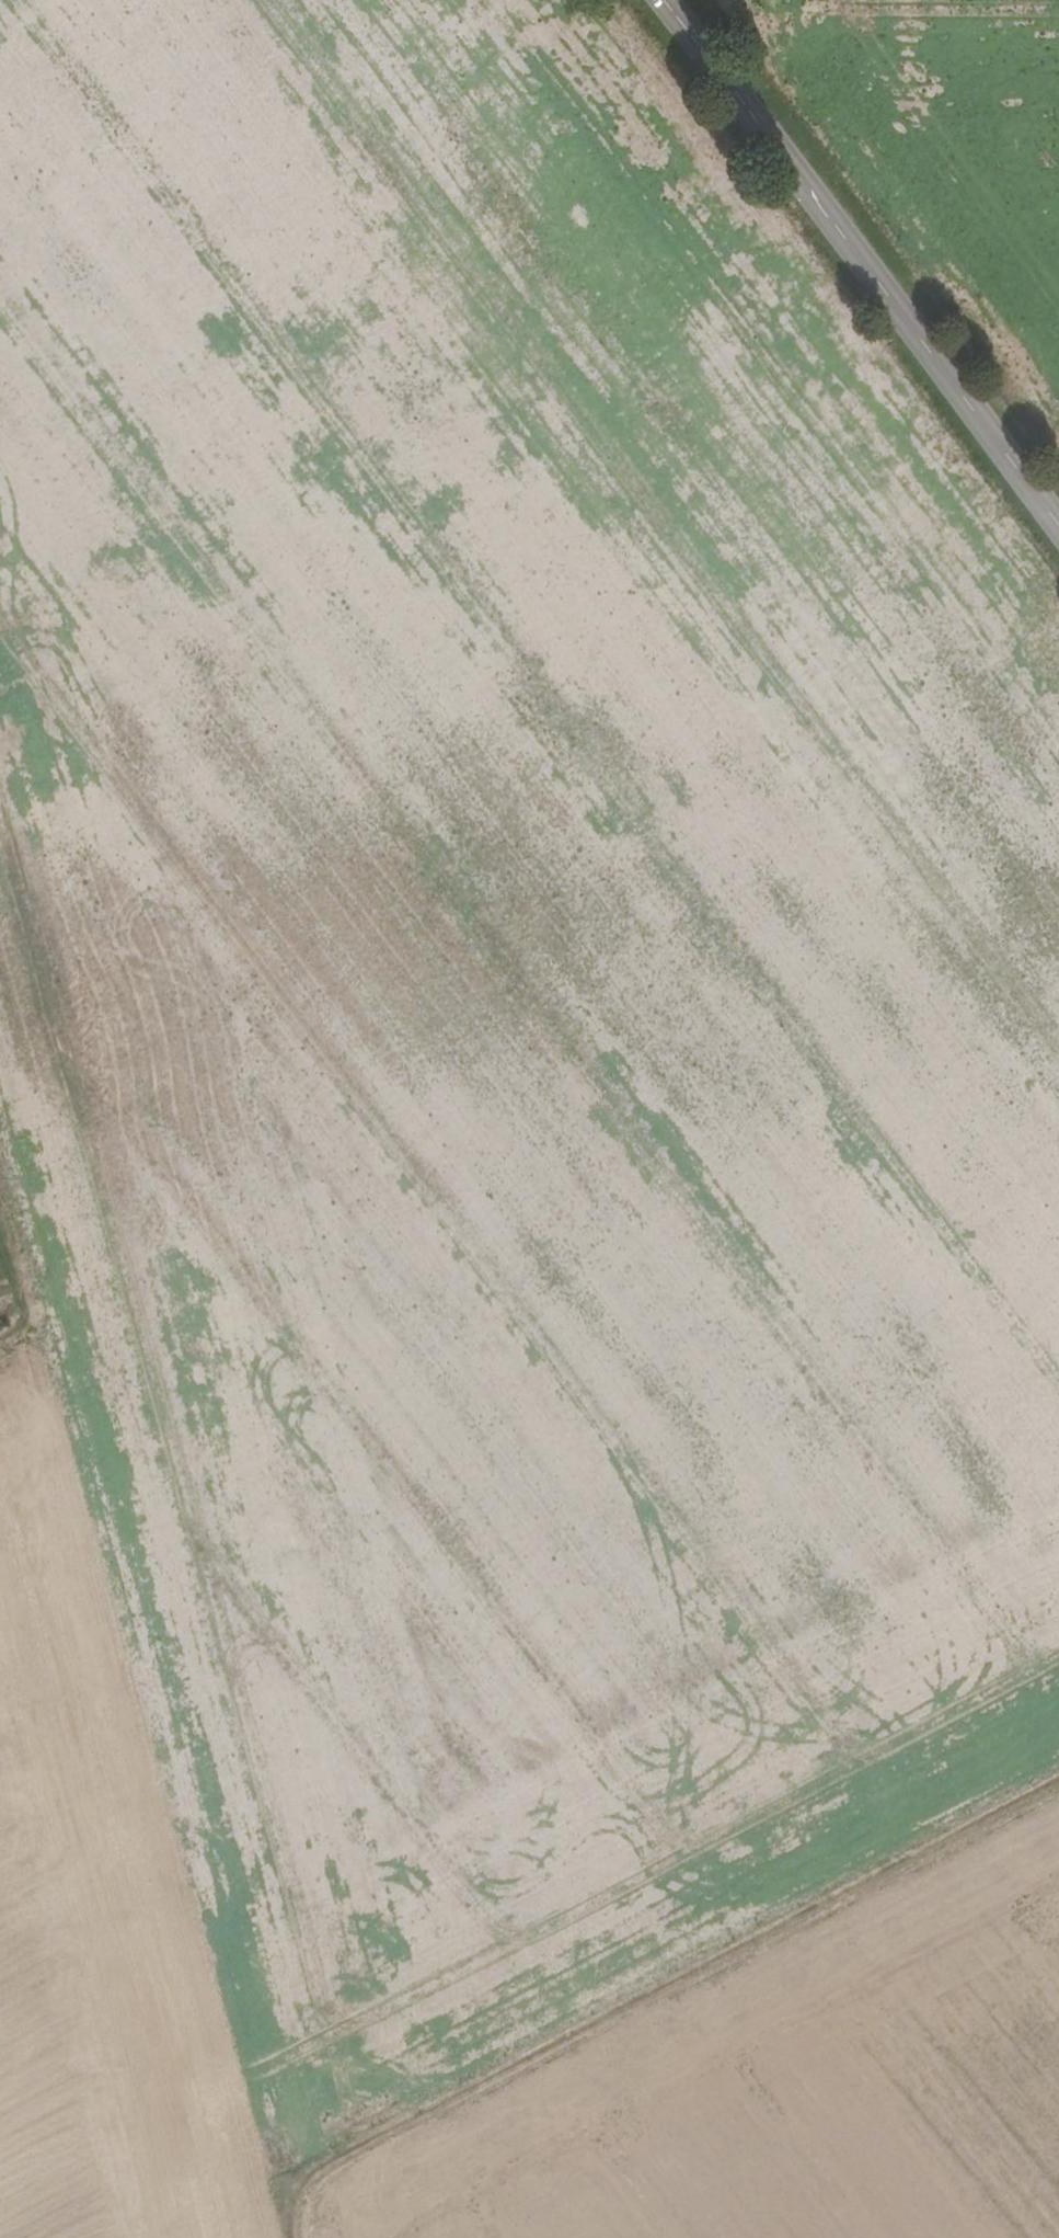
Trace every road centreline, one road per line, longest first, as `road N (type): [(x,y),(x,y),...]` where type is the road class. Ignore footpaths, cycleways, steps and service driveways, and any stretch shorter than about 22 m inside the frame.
road 1 (track): [(1058,1777),(321,2161),(295,2180),(289,2199),(294,2237)]
road 2 (secondary): [(1058,523),(662,0)]

